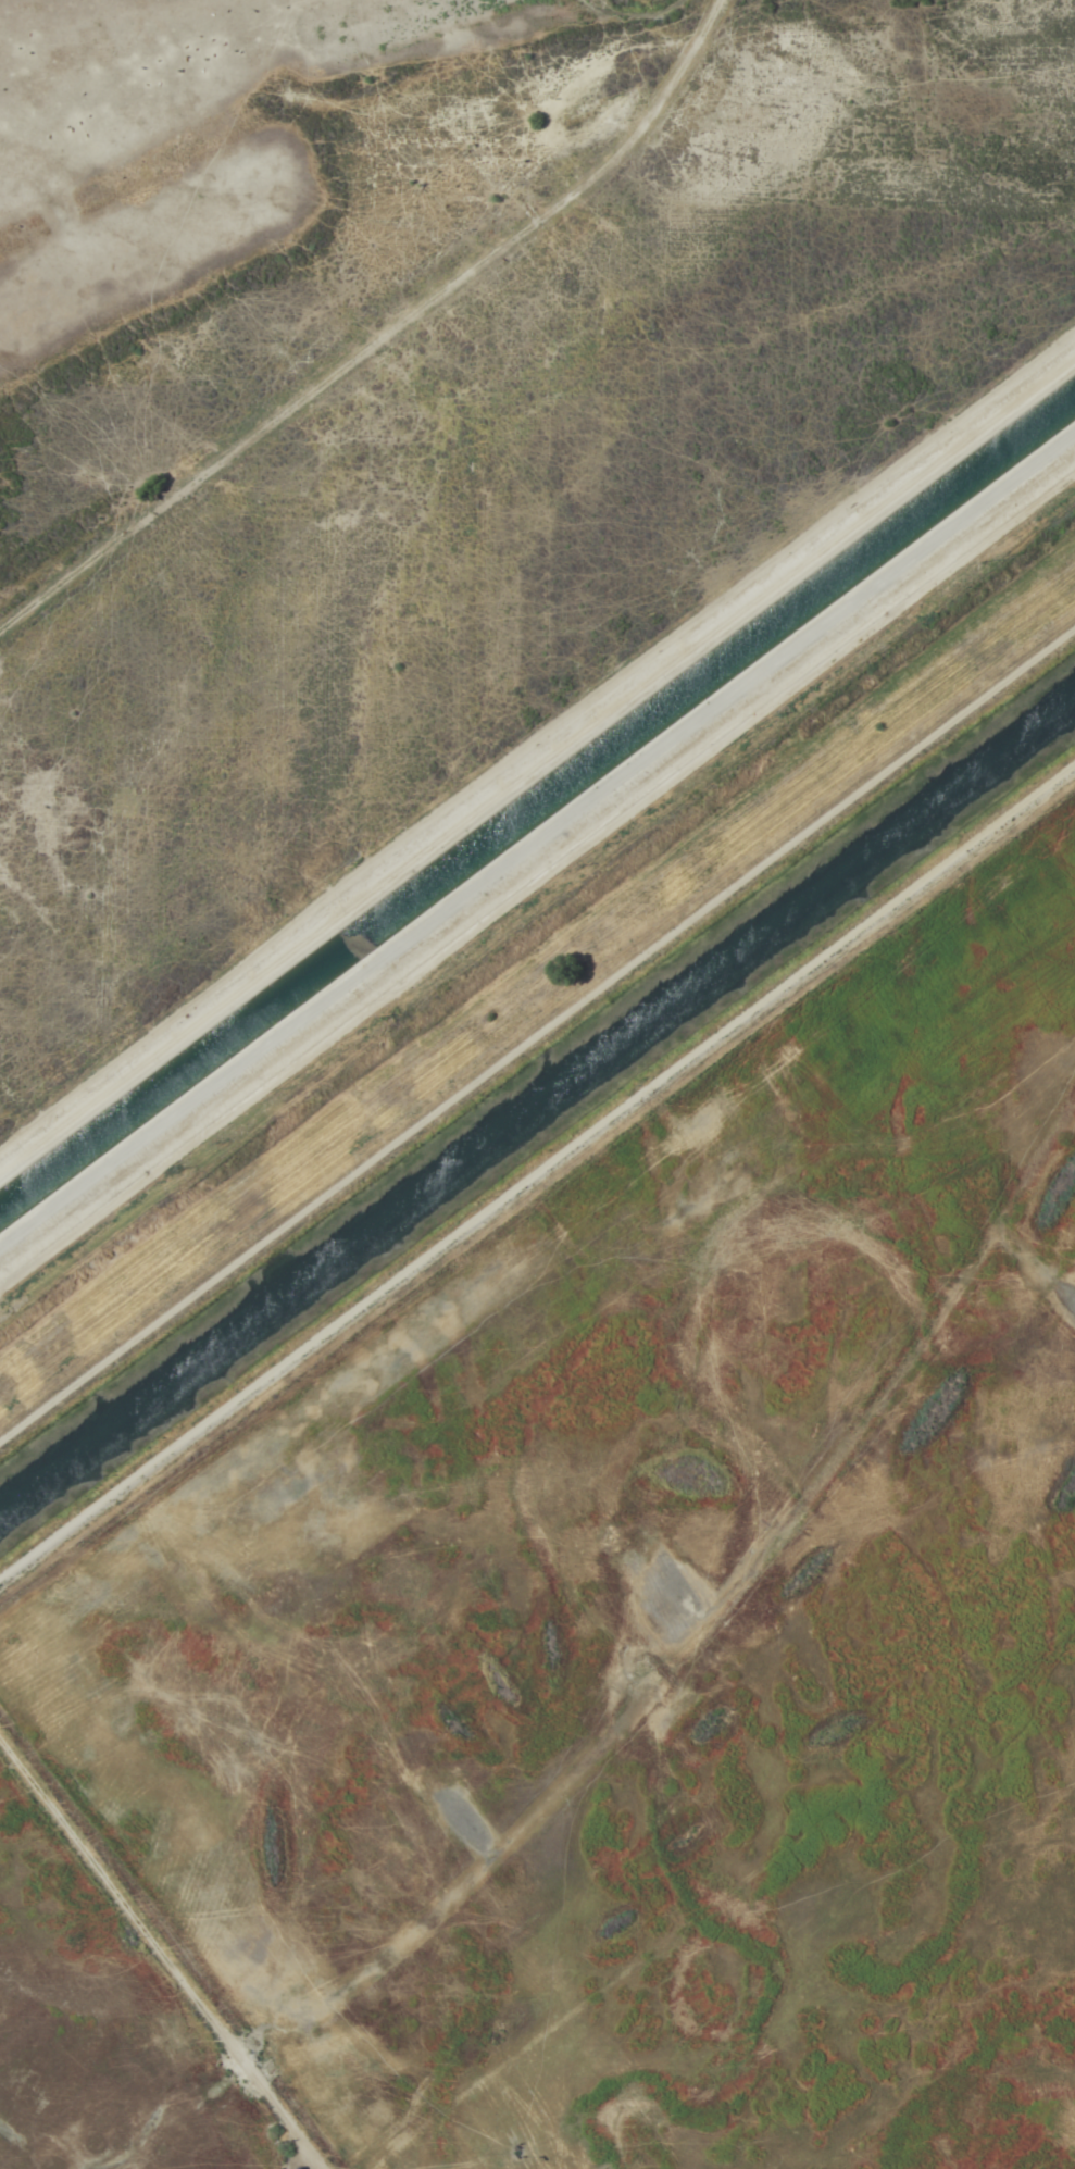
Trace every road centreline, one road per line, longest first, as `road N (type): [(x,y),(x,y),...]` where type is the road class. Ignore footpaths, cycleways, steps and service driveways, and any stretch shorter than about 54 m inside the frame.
road 1 (track): [(0,1738),(324,2168)]

